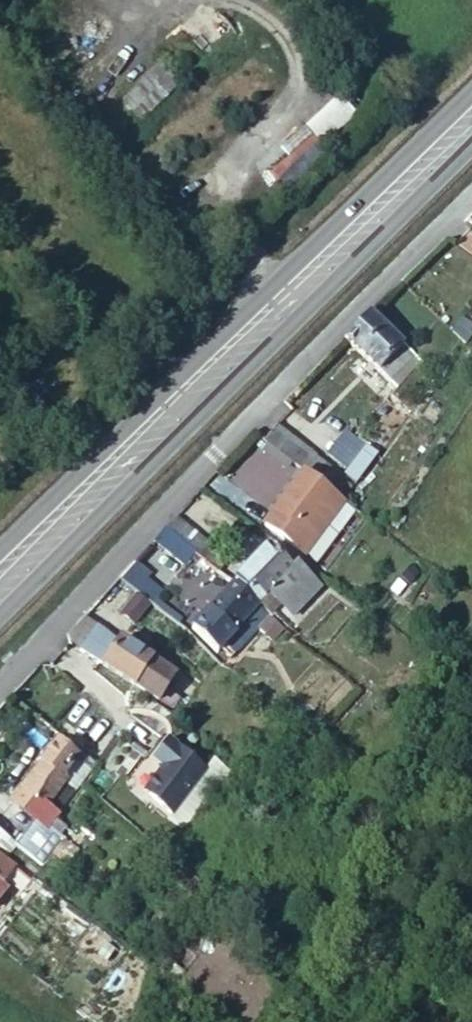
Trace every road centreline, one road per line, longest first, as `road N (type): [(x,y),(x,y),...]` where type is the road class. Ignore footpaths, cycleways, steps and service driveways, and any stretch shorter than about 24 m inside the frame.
road 1 (residential): [(471,199),(0,677)]
road 2 (primary): [(471,121),(0,580)]

